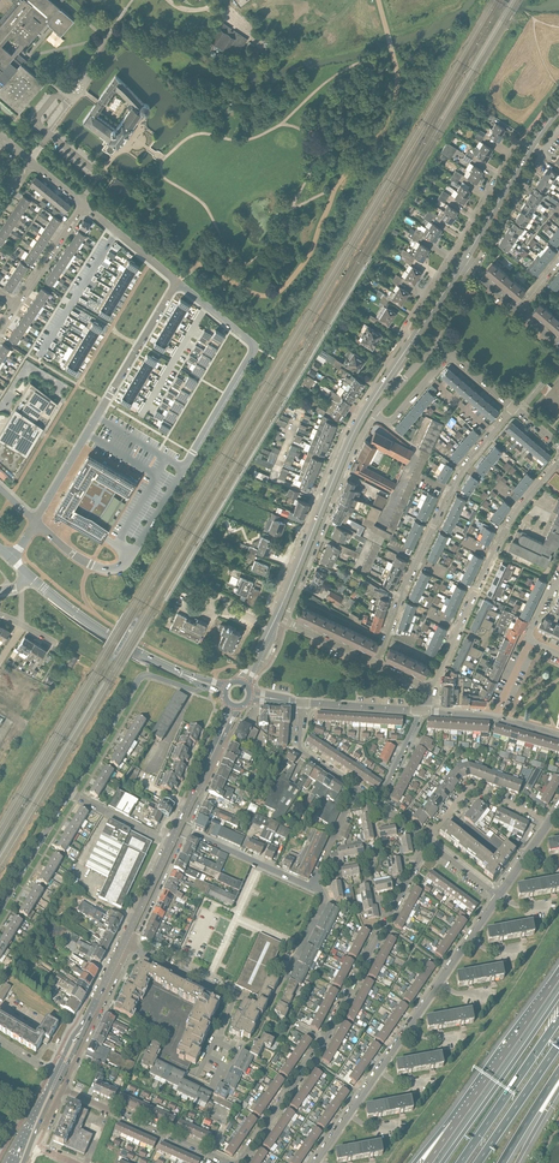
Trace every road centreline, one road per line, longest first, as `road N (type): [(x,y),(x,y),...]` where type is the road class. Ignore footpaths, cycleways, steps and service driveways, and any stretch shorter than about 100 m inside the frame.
road 1 (residential): [(240,1162),(322,1040),(428,843)]
road 2 (tertiary): [(268,632),(355,430),(413,339)]
road 3 (residential): [(498,897),(315,1162)]
road 4 (residential): [(376,662),(453,487),(514,408)]
road 5 (residential): [(35,520),(178,283)]
road 6 (residential): [(558,461),(506,528),(433,688)]
road 7 (residential): [(532,145),(522,139),(406,327),(413,339)]
road 8 (residential): [(178,283),(252,346),(183,469)]
road 9 (residential): [(284,621),(375,415)]
road 10 (residential): [(70,793),(142,676),(198,691),(206,684)]
road 11 (trunk): [(558,996),(443,1162)]
road 12 (residential): [(197,1078),(232,998),(130,947)]
road 13 (unclassified): [(206,684),(106,634),(45,588)]
road 14 (trunk): [(558,973),(455,1122)]
road 15 (residential): [(224,1162),(62,1089)]
road 16 (motorway): [(558,1019),(460,1162)]
road 17 (residential): [(62,1089),(130,947)]
road 18 (residential): [(428,843),(469,790),(549,822)]
road 19 (residential): [(268,1011),(323,905),(323,894),(310,886)]
road 20 (motorway): [(478,1162),(558,1044)]
road 21 (residential): [(473,270),(543,152)]
road 22 (tertiary): [(463,263),(532,145)]
road 23 (residential): [(0,910),(70,793)]
road 24 (residential): [(310,886),(186,831)]
road 25 (tertiary): [(170,844),(225,727)]
road 26 (residential): [(130,947),(186,831)]
road 27 (residential): [(426,710),(301,702)]
road 28 (residential): [(16,304),(83,204)]

